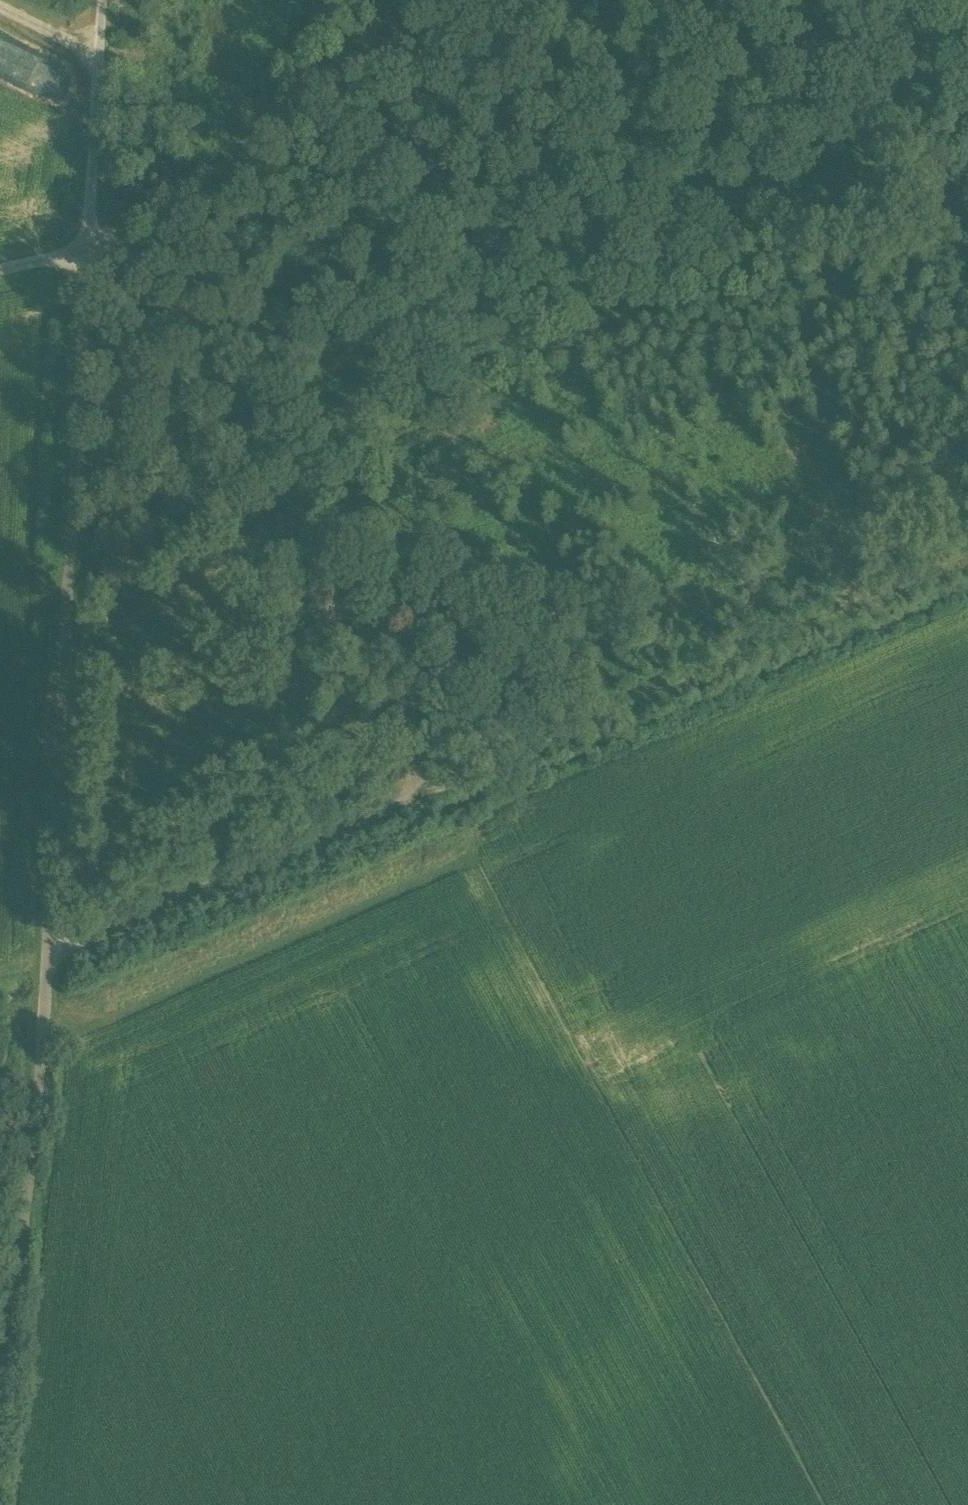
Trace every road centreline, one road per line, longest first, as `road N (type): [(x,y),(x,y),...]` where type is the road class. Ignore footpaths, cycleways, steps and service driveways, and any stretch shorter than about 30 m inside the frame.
road 1 (unclassified): [(0,1426),(46,1016),(88,251)]
road 2 (track): [(967,559),(83,939),(50,944)]
road 3 (unclassified): [(88,251),(184,204),(452,0)]
road 4 (track): [(88,251),(103,0)]

